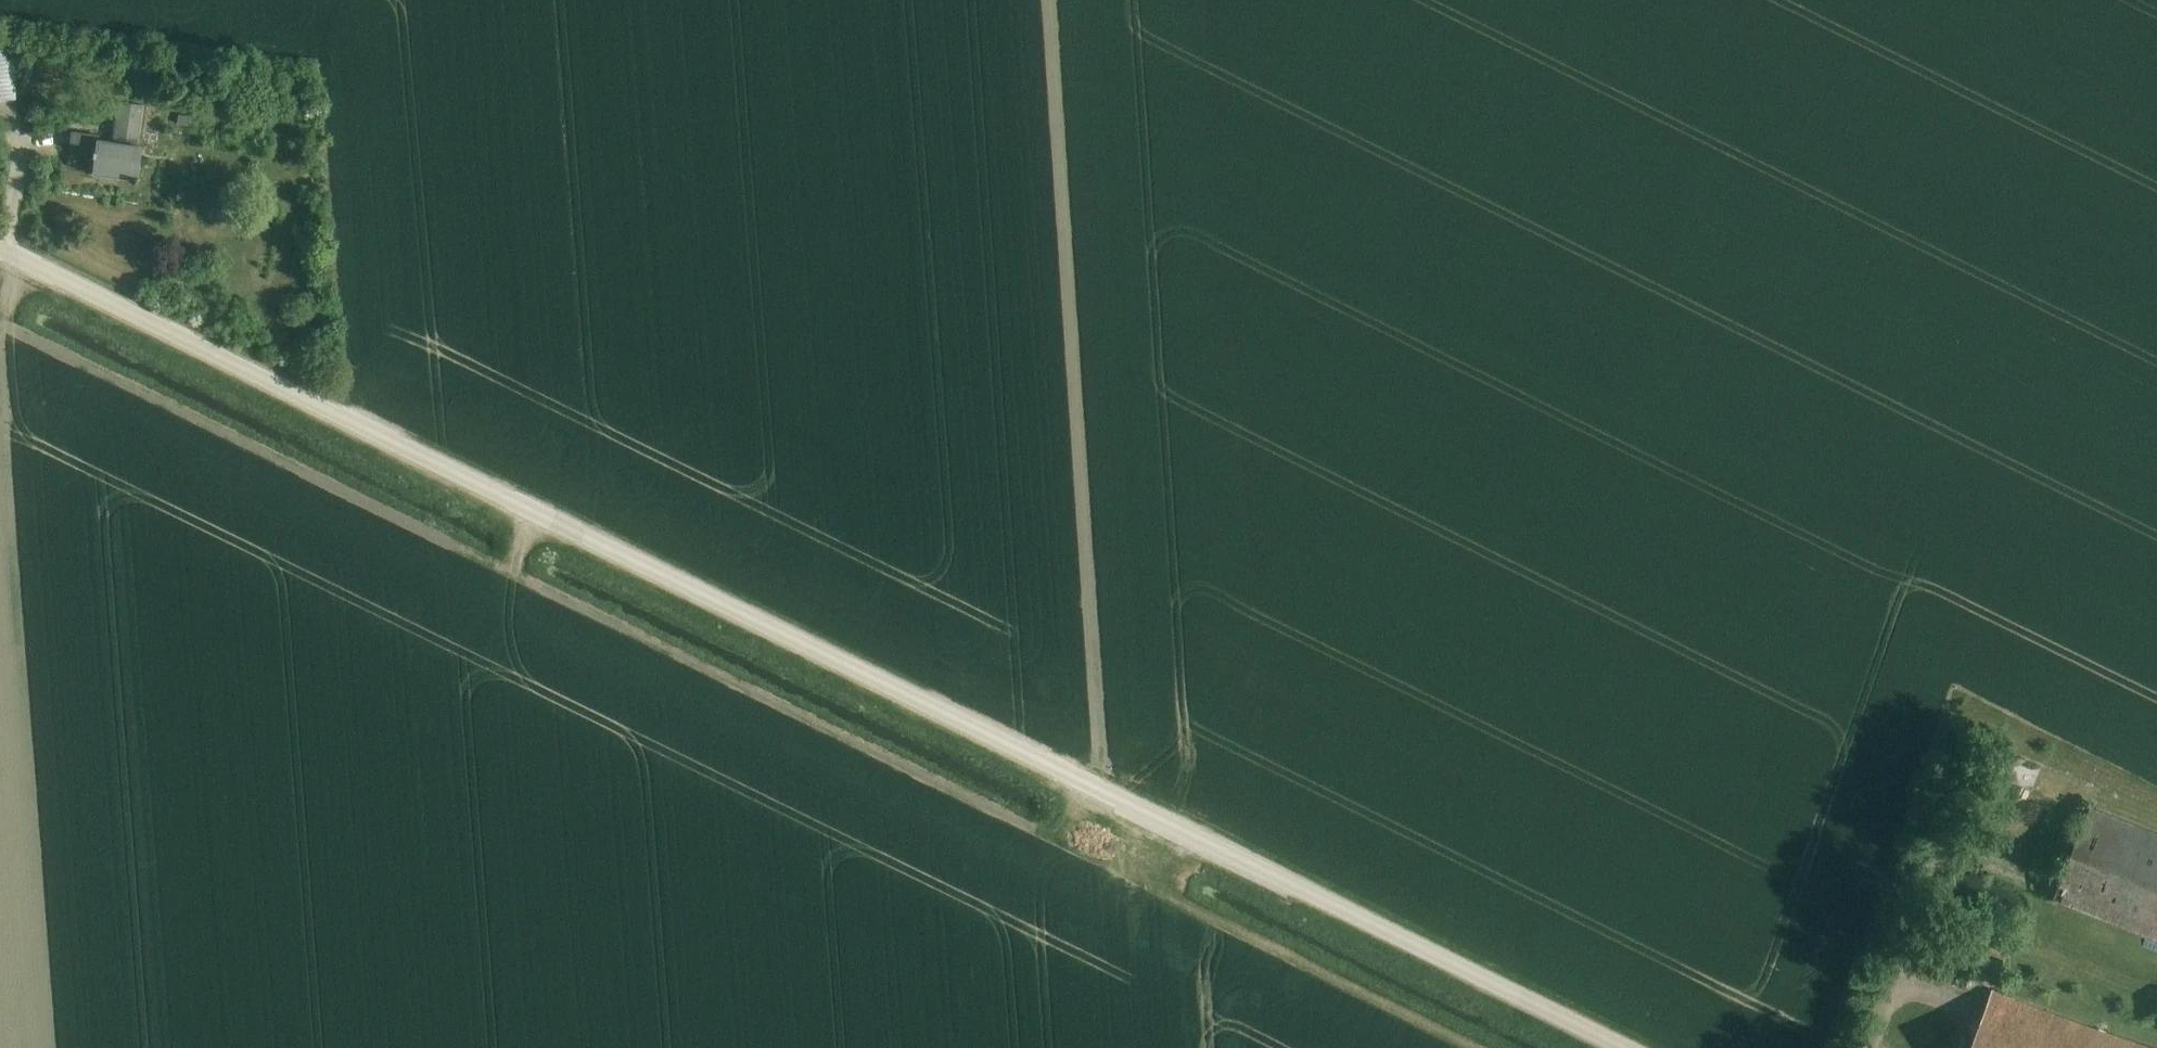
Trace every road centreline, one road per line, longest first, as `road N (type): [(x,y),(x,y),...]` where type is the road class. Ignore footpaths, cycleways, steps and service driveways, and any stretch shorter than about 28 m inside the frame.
road 1 (unclassified): [(1618,1047),(0,249)]

